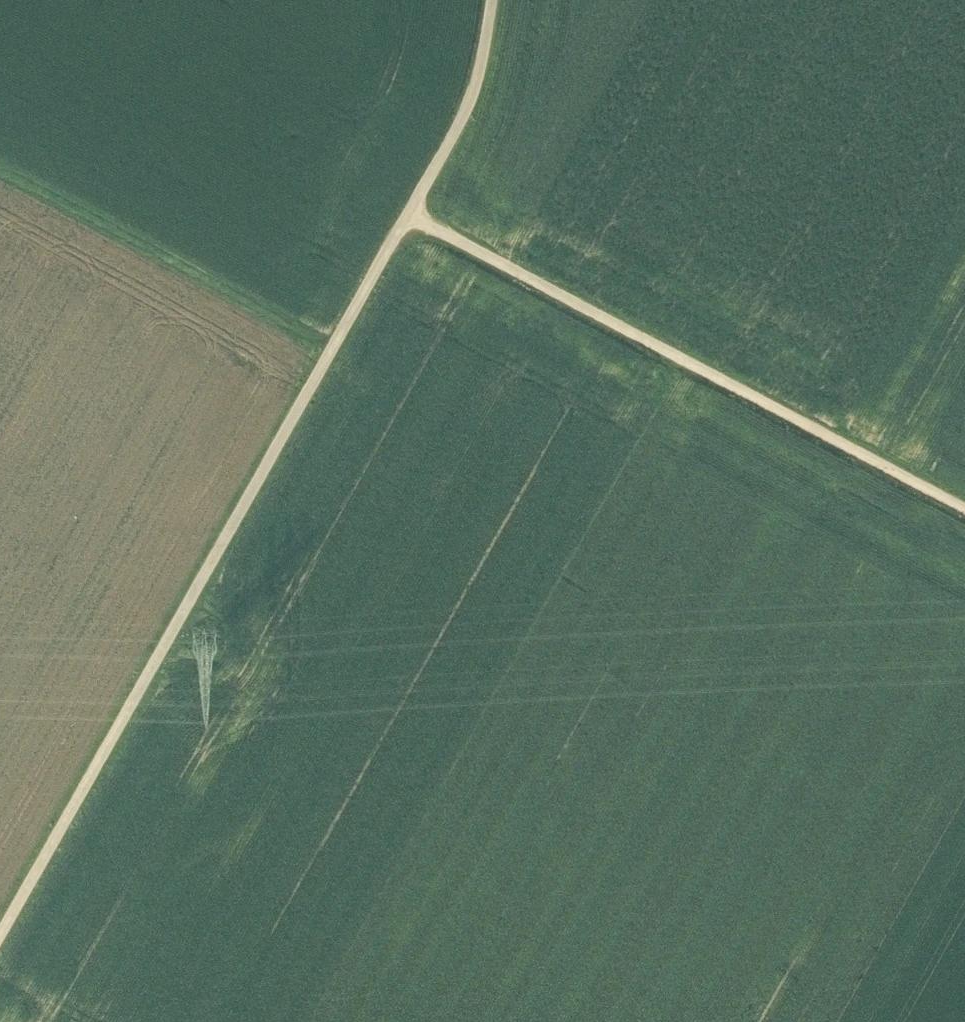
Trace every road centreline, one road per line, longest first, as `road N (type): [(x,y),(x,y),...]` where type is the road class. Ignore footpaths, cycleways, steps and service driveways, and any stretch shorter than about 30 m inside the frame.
road 1 (track): [(408,212),(964,510)]
road 2 (track): [(333,342),(0,164)]

